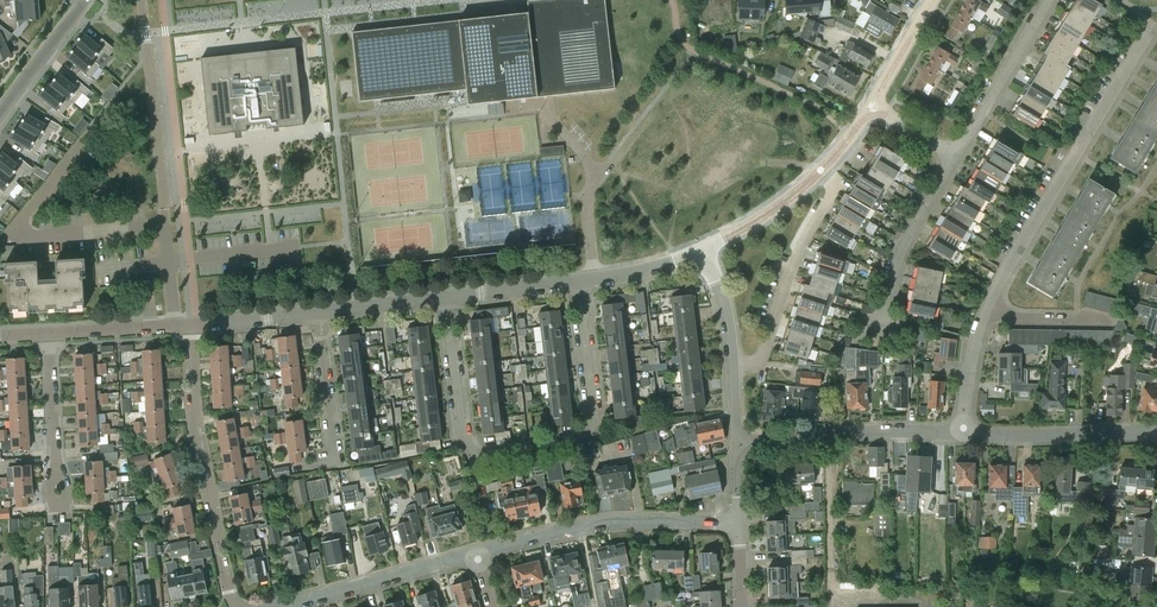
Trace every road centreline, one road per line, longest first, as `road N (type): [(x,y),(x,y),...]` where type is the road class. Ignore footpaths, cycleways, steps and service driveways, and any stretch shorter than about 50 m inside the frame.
road 1 (residential): [(446,297),(462,440),(477,458),(590,435),(578,281)]
road 2 (residential): [(985,305),(1148,26)]
road 3 (residential): [(237,606),(194,420),(188,326)]
road 4 (residential): [(477,554),(627,521),(739,523)]
road 5 (residential): [(732,367),(764,354),(795,259),(830,197),(821,170)]
road 6 (residential): [(963,434),(735,442)]
road 7 (residential): [(277,606),(477,554)]
road 8 (residential): [(1156,432),(963,434)]
road 9 (residential): [(882,327),(903,243),(955,158)]
road 10 (residential): [(955,158),(1050,0)]
road 11 (residential): [(58,497),(48,333)]
road 12 (residential): [(336,461),(318,312)]
road 13 (residential): [(702,250),(763,217),(821,170)]
road 14 (residential): [(48,333),(188,326)]
road 15 (tertiary): [(0,113),(84,2)]
road 16 (residential): [(446,297),(578,281)]
road 17 (residential): [(1115,319),(1012,316),(985,305)]
road 18 (residential): [(963,434),(985,305)]
road 19 (residential): [(188,326),(318,312)]
road 20 (residential): [(318,312),(446,297)]
road 21 (residential): [(578,281),(702,250)]
road 22 (residential): [(869,107),(932,0)]
road 23 (residential): [(732,367),(723,303),(702,250)]

